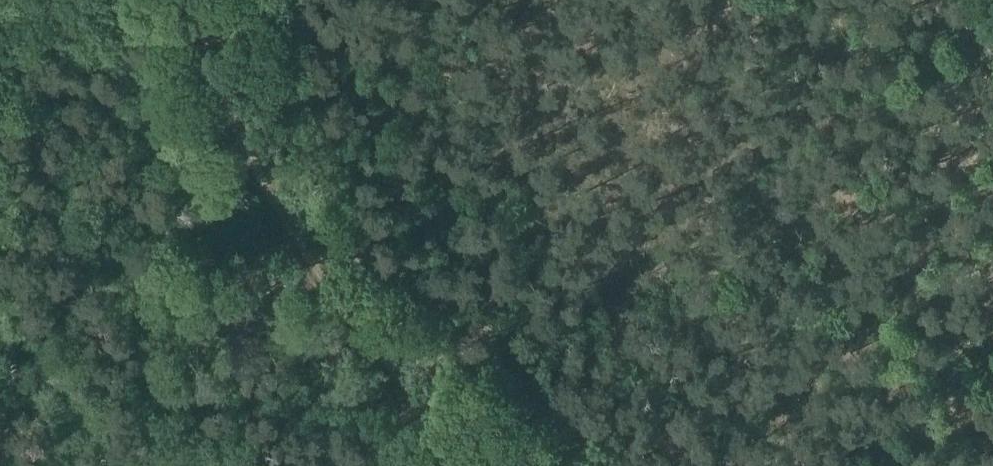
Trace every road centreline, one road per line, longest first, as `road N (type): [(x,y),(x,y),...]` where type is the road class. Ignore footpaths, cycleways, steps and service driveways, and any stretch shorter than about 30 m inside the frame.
road 1 (track): [(470,465),(364,341),(249,135),(190,0)]

